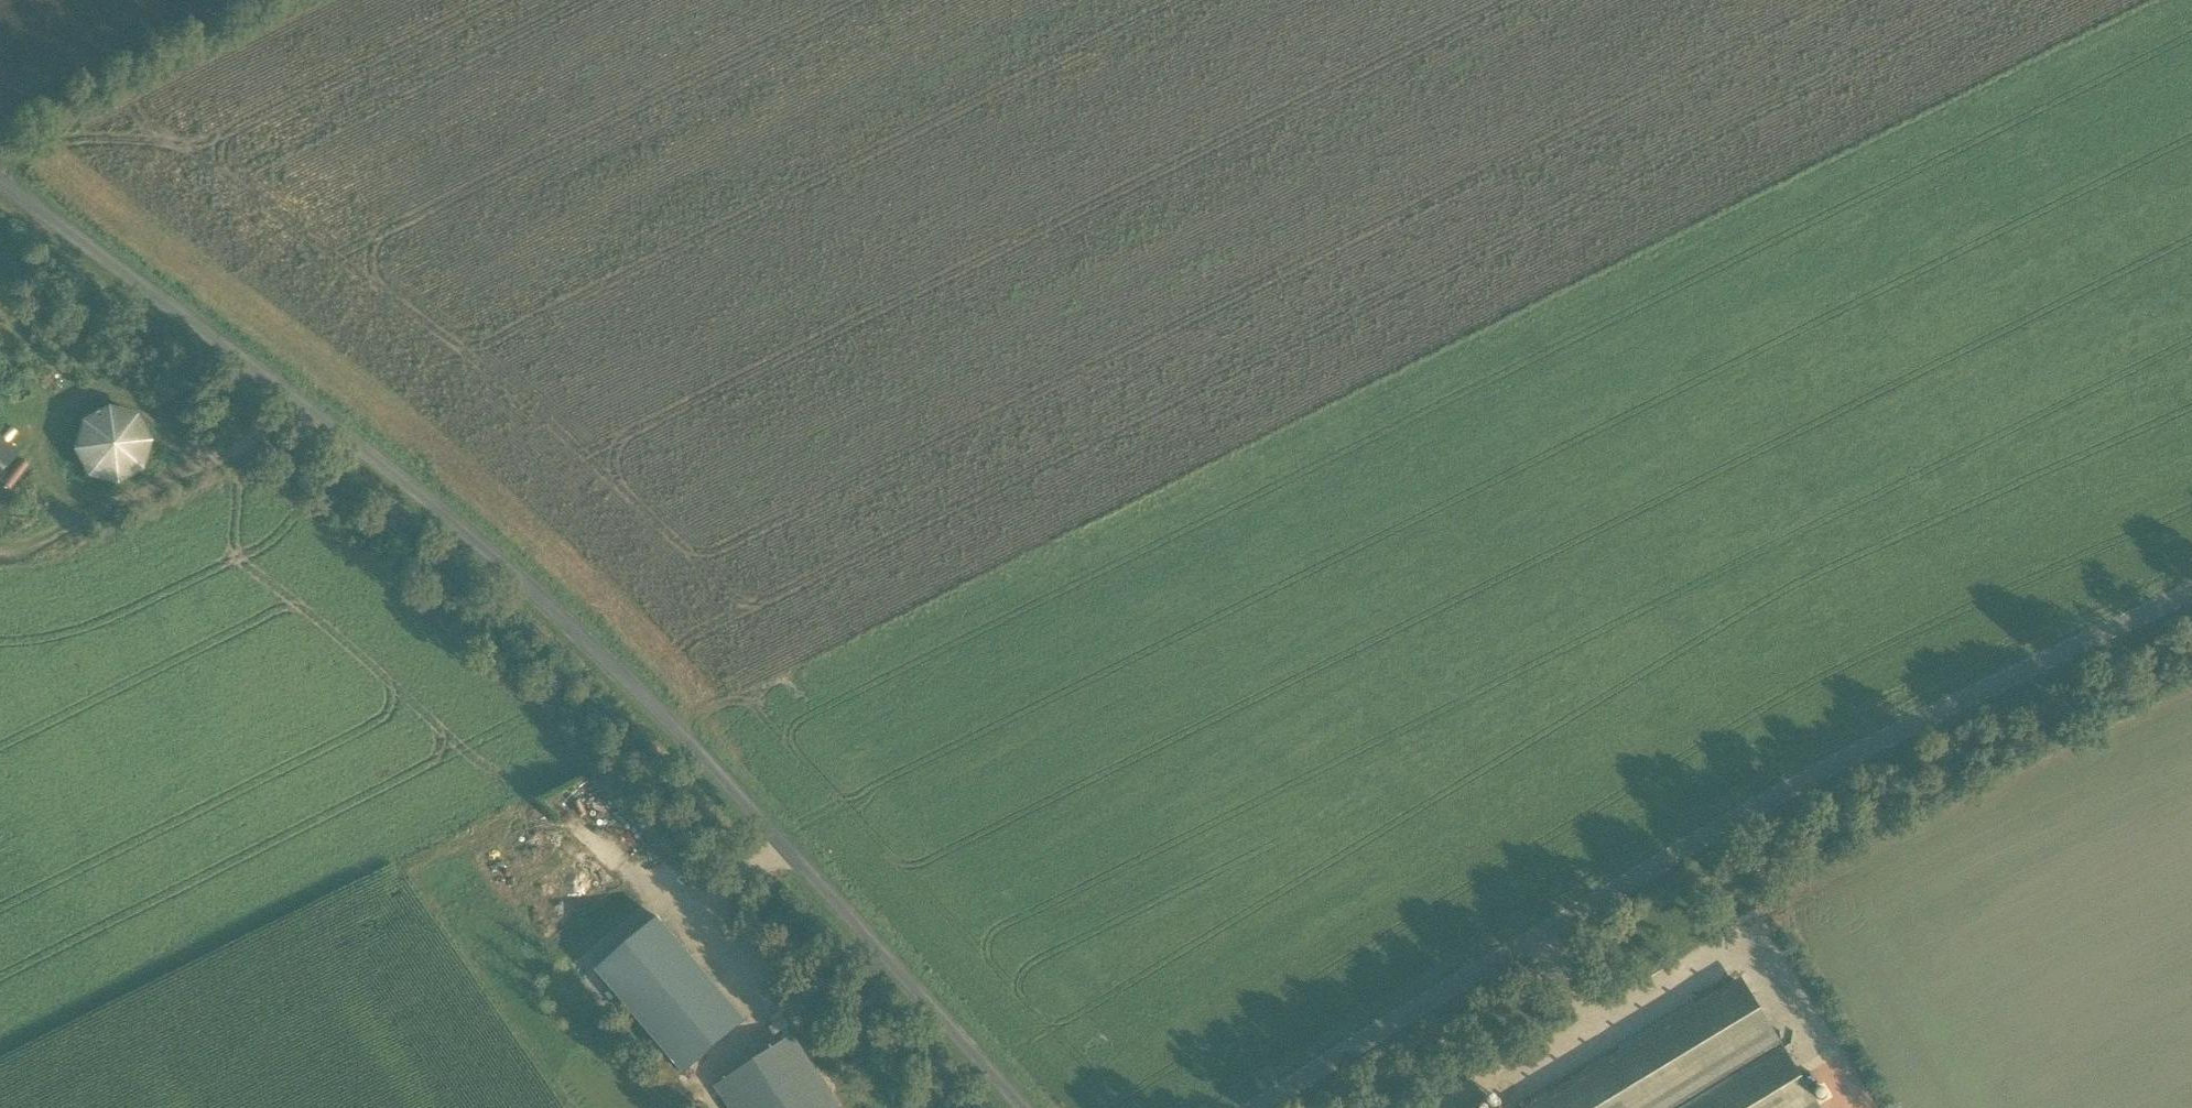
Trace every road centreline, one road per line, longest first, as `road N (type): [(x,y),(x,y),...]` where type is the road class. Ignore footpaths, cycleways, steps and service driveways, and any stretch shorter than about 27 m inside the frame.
road 1 (unclassified): [(1028,1107),(839,883),(593,638),(332,412),(0,166)]
road 2 (unclassified): [(2191,588),(1983,684),(1647,868),(1260,1107)]

